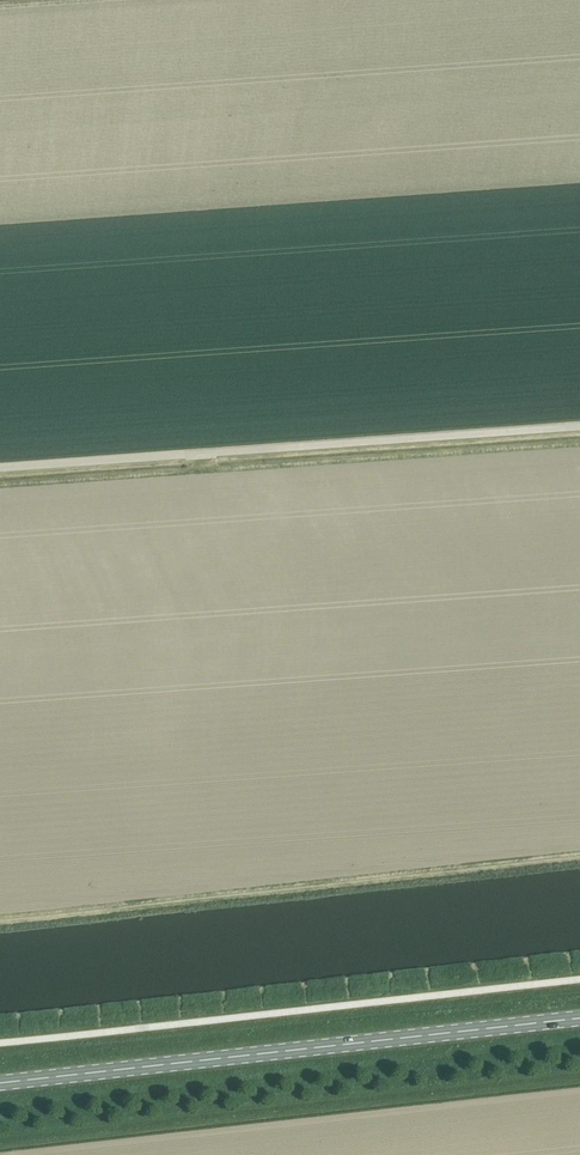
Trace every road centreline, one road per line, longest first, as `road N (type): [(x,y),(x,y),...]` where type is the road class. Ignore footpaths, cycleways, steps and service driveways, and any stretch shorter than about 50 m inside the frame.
road 1 (primary): [(0,1084),(579,1019)]

